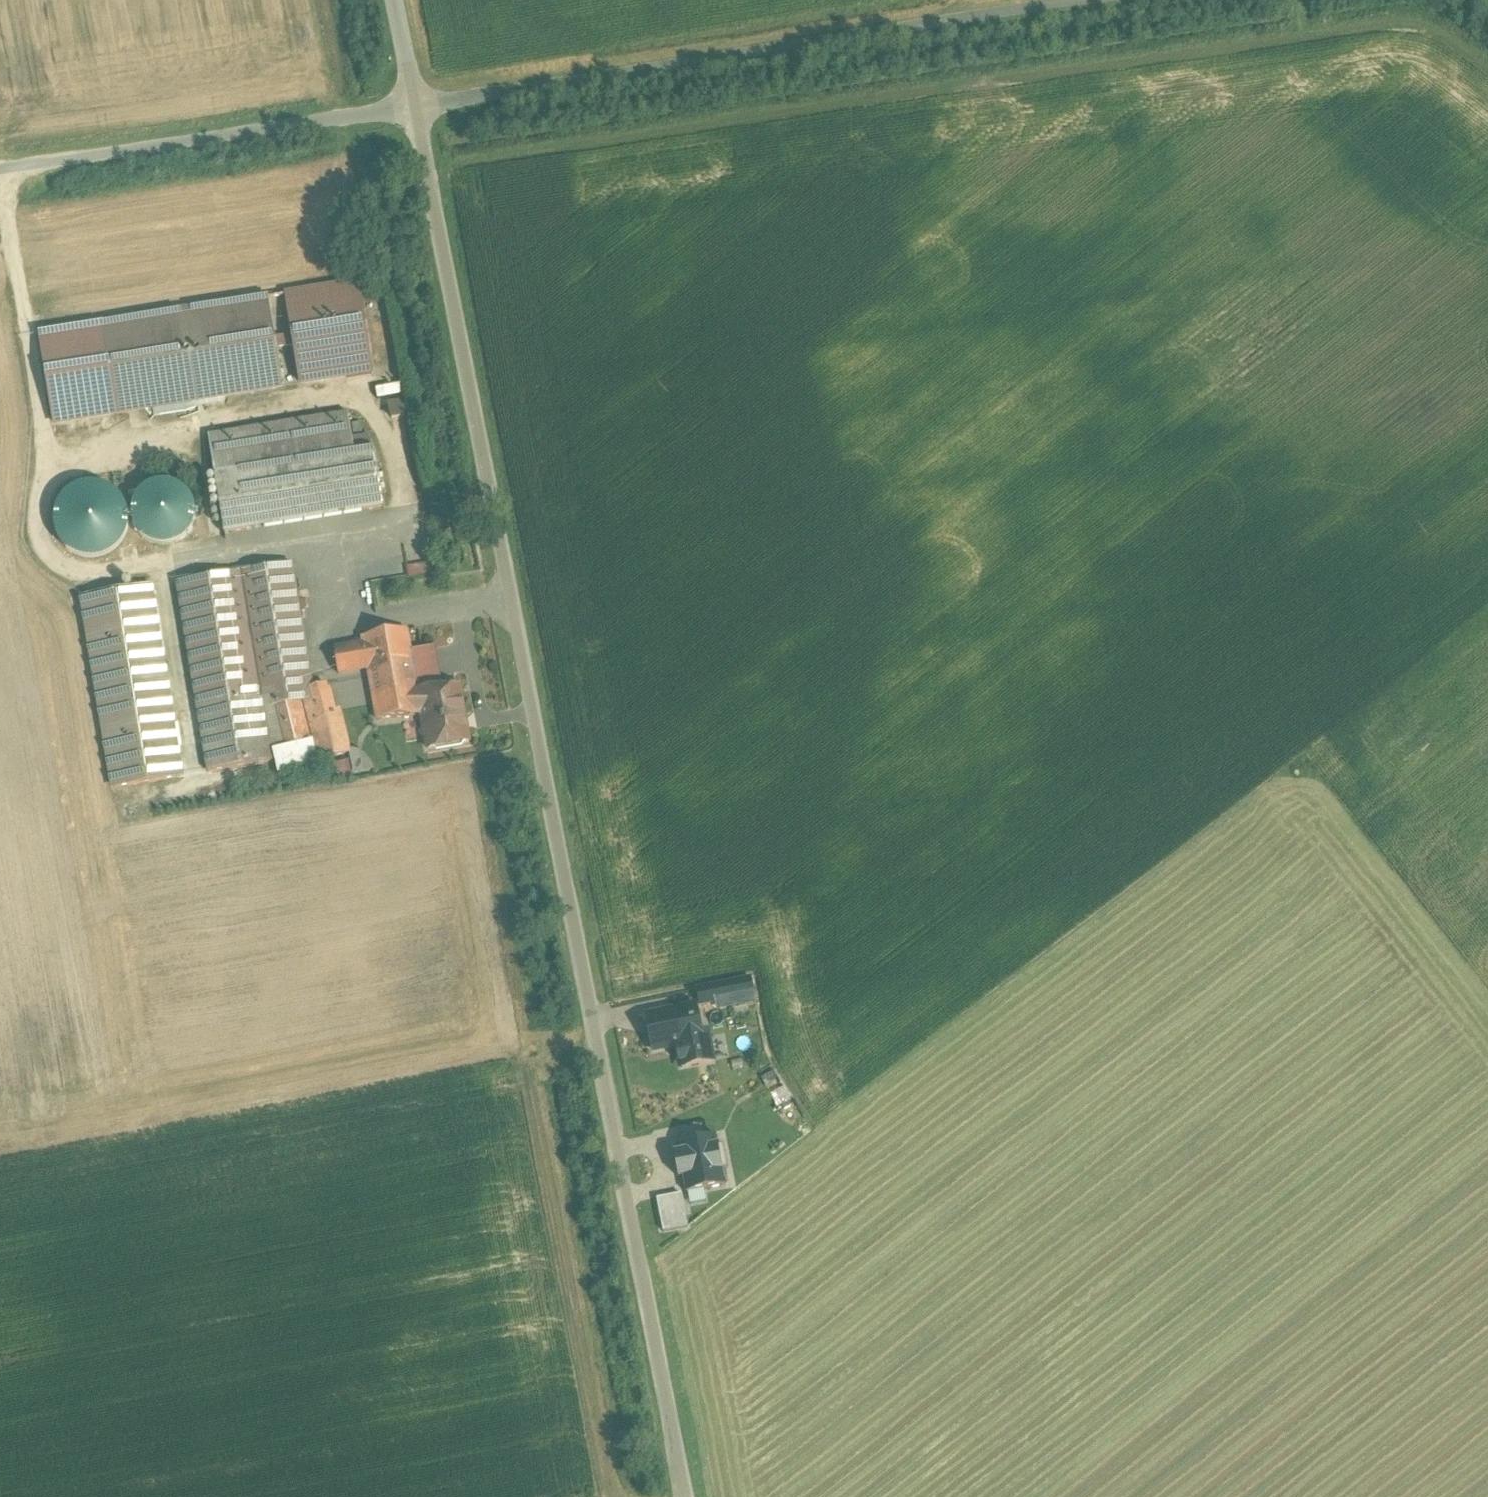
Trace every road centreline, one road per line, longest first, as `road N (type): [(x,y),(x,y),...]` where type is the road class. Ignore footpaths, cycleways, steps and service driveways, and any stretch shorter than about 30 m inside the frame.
road 1 (unclassified): [(417,111),(685,1496)]
road 2 (unclassified): [(1081,0),(417,111)]
road 3 (unclassified): [(0,174),(417,111)]

